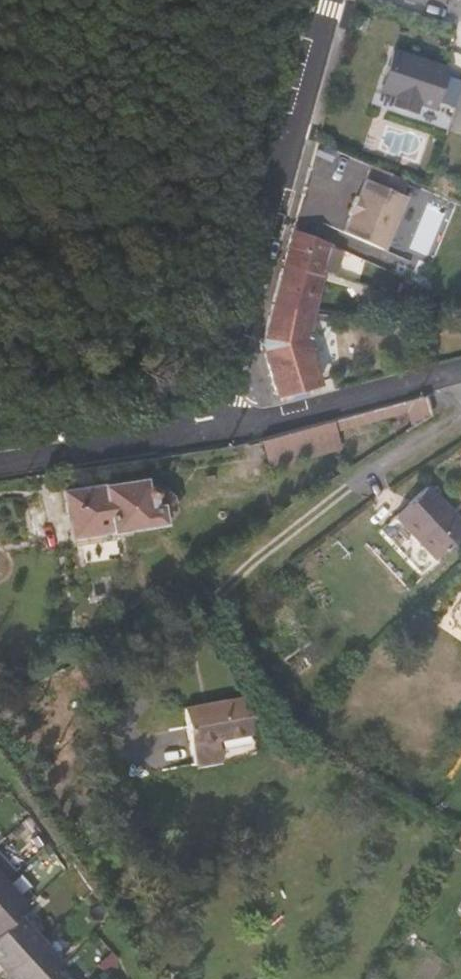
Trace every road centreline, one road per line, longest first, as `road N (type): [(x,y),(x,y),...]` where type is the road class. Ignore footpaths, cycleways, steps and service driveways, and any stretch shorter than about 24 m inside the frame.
road 1 (residential): [(326,0),(248,273),(218,430)]
road 2 (track): [(460,422),(304,520),(222,594)]
road 3 (residential): [(460,375),(218,430)]
road 4 (residential): [(218,430),(0,465)]

